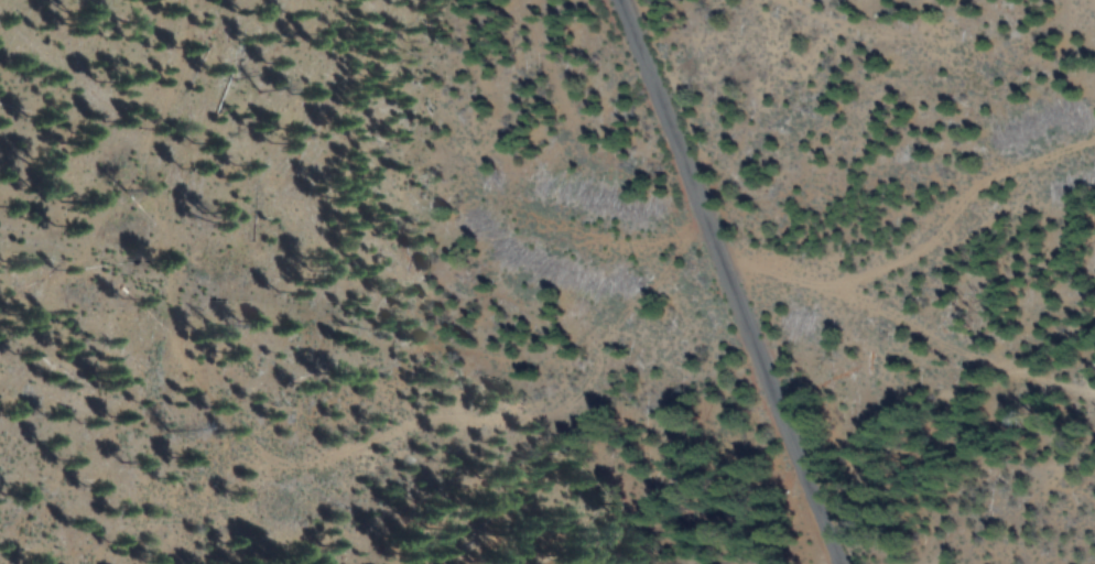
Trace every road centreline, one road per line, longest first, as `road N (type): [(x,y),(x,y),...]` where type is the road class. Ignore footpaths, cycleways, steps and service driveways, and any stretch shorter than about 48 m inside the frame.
road 1 (residential): [(841,563),(624,0)]
road 2 (track): [(1094,141),(994,177),(921,247),(831,283),(762,265),(726,267)]

